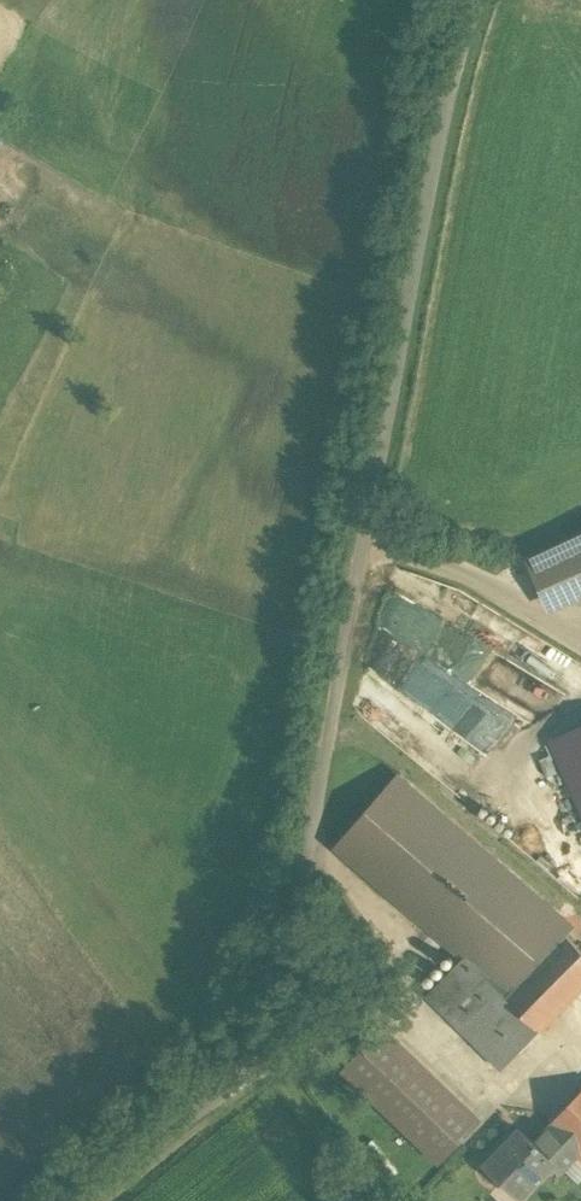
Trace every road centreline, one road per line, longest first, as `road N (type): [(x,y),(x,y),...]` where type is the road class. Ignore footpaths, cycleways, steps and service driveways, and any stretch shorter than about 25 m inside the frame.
road 1 (unclassified): [(482,0),(446,120),(274,1028),(236,1081),(91,1200)]

